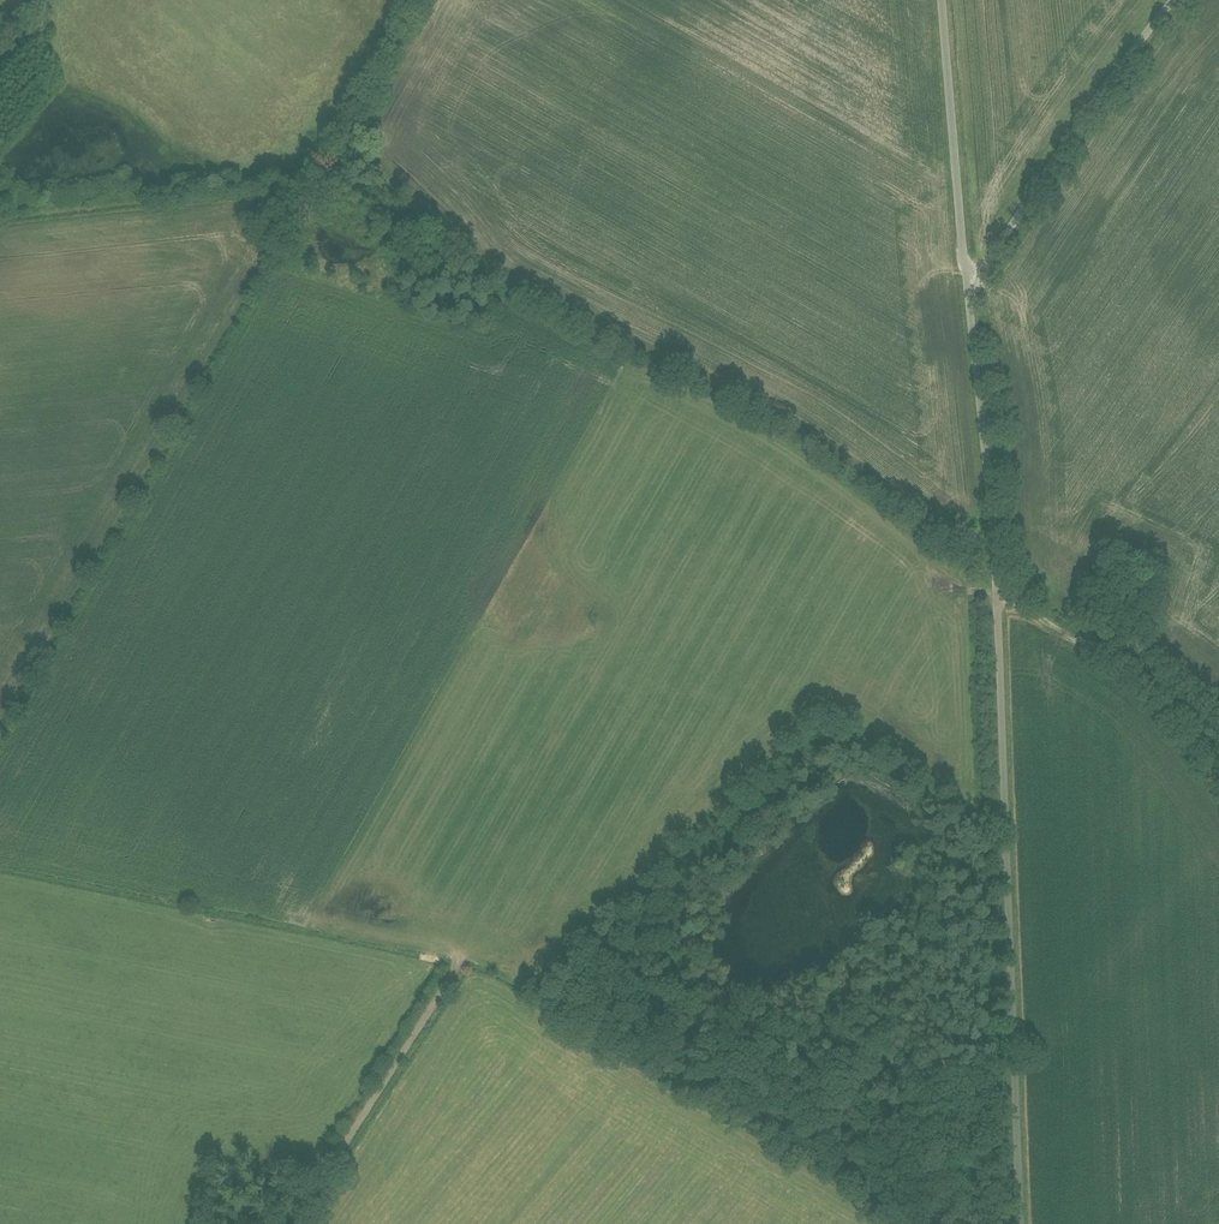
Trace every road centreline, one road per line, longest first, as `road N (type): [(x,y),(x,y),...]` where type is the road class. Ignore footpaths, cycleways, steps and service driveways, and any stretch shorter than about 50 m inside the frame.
road 1 (unclassified): [(1020,1223),(997,597),(967,292)]
road 2 (unclassified): [(967,292),(1187,0)]
road 3 (unclassified): [(967,292),(940,0)]
road 4 (track): [(1218,727),(1135,660),(997,597)]

